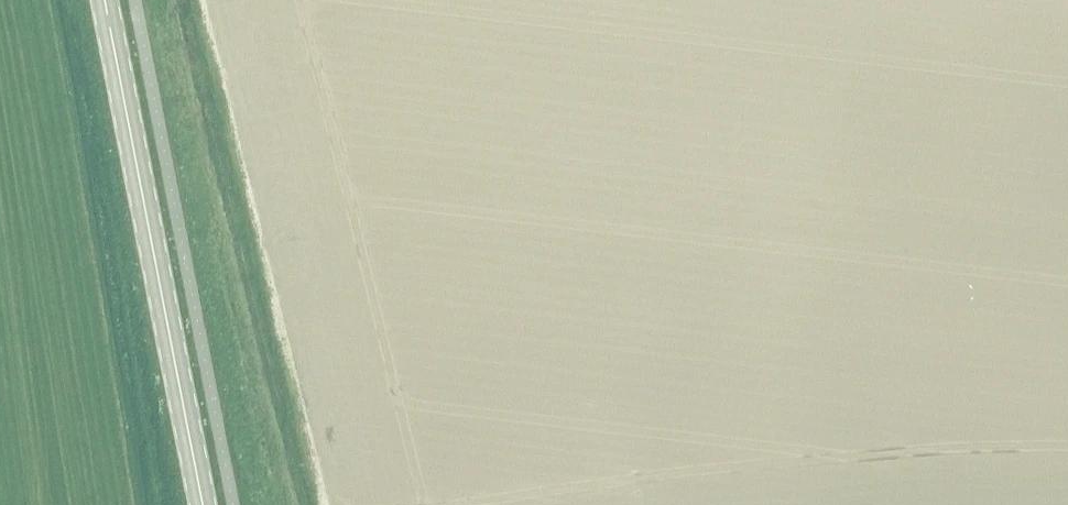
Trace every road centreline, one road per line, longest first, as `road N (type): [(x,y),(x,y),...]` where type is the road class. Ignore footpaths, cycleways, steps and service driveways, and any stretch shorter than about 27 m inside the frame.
road 1 (tertiary): [(203,504),(106,0)]

